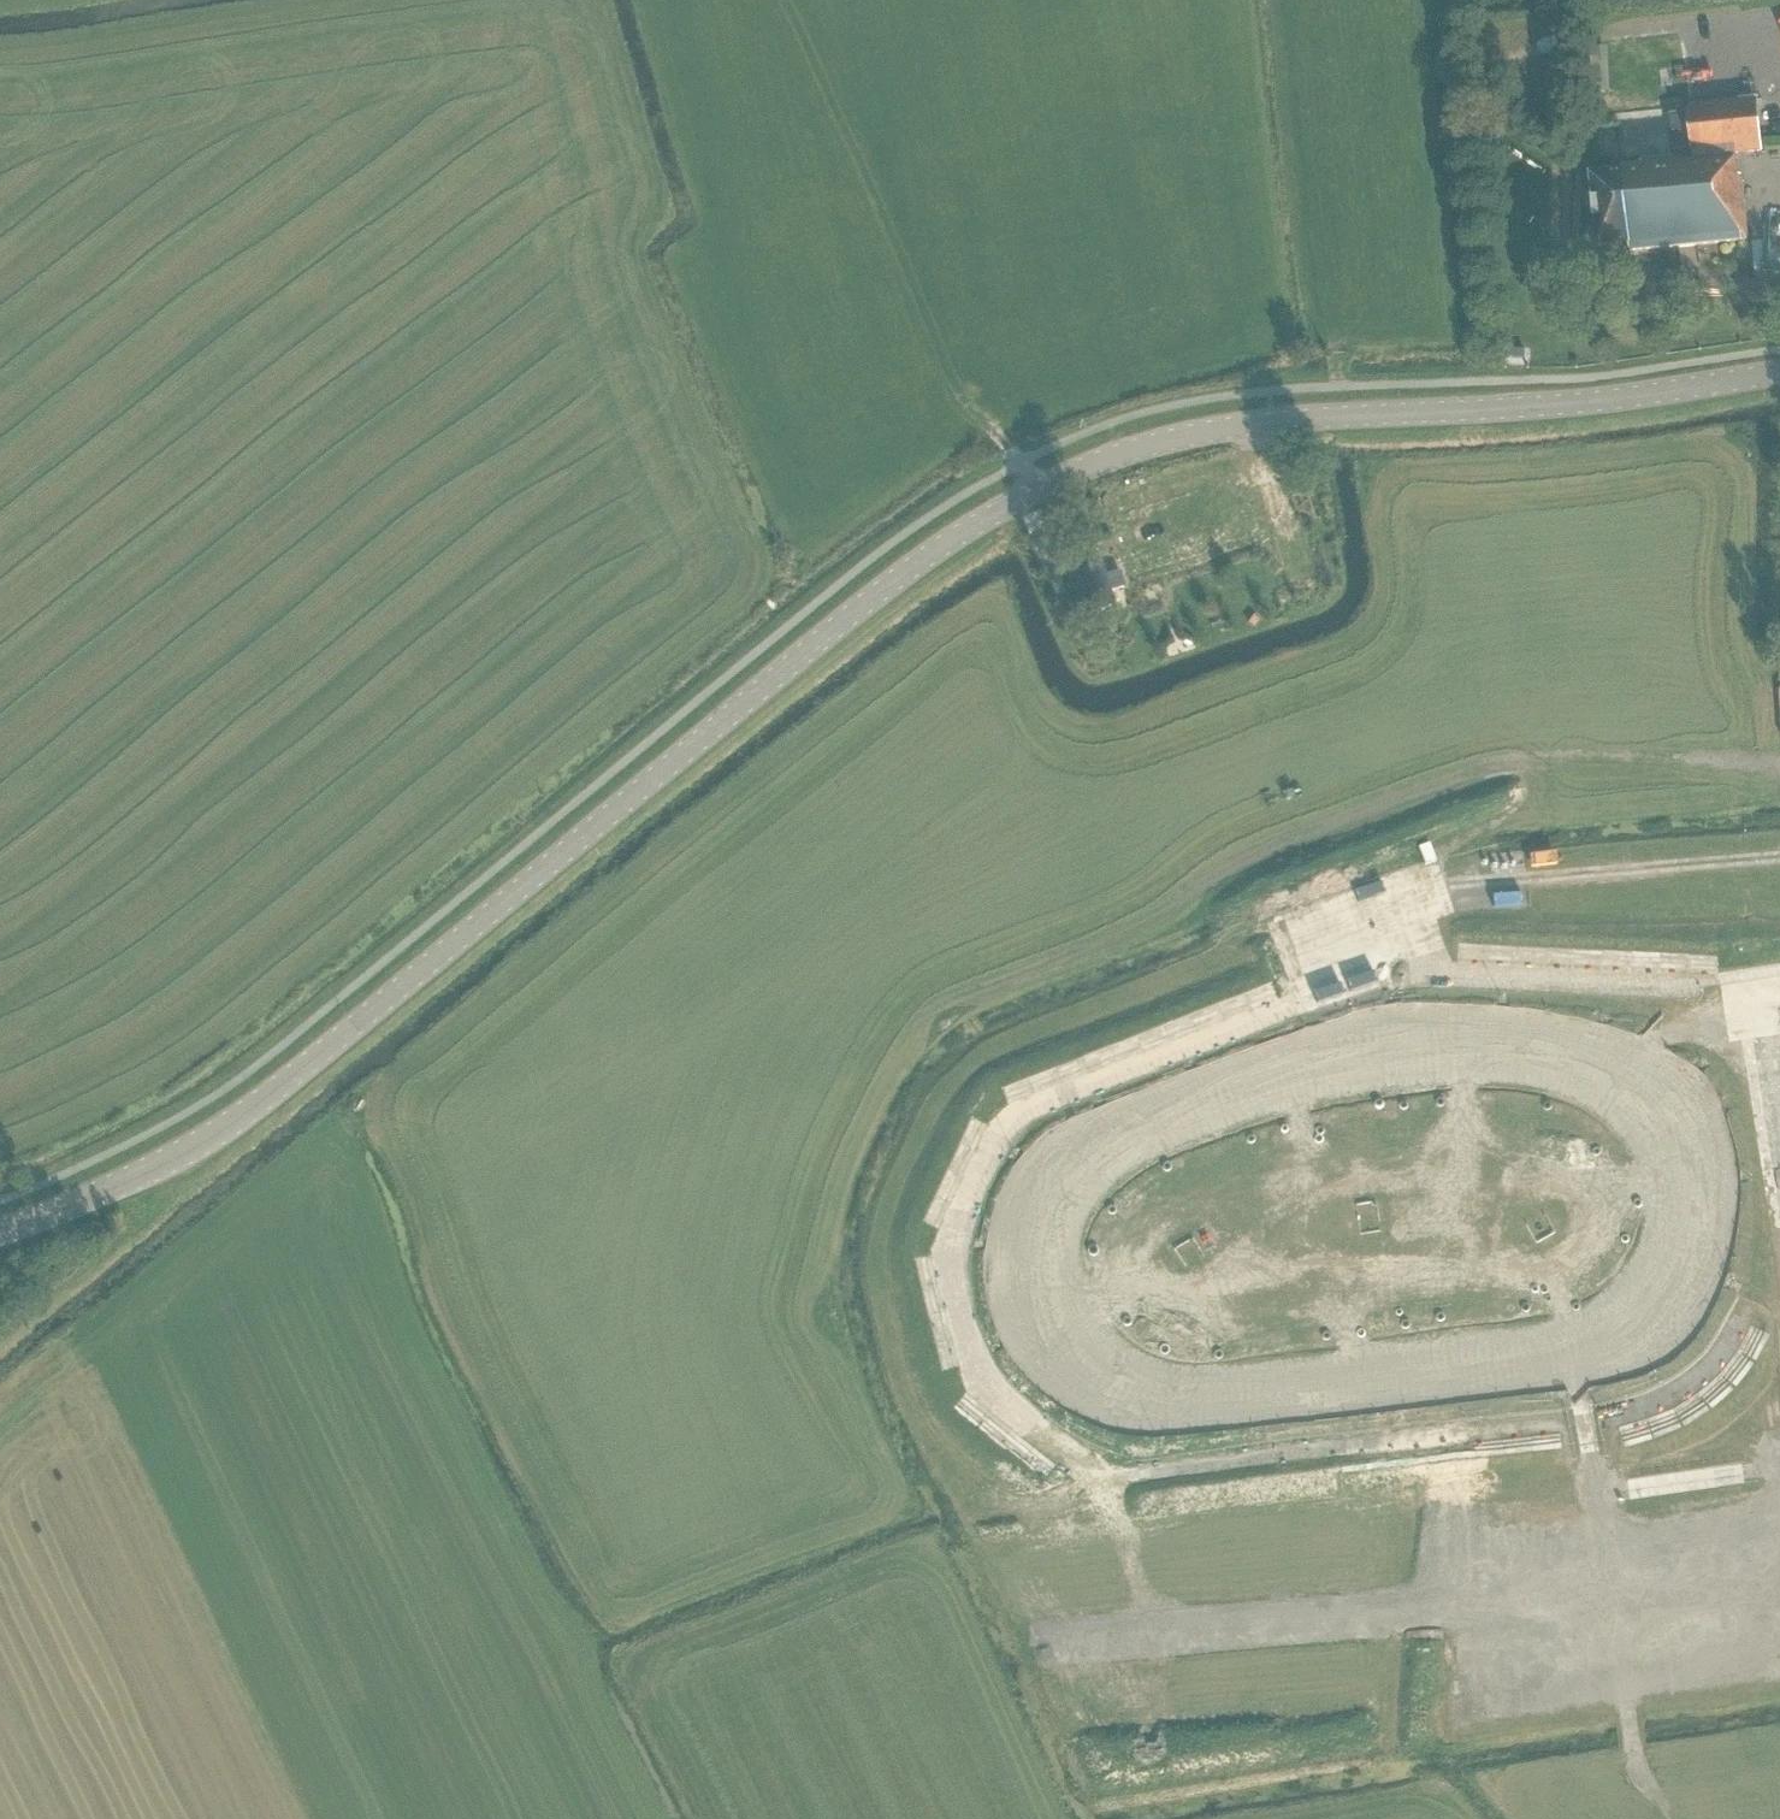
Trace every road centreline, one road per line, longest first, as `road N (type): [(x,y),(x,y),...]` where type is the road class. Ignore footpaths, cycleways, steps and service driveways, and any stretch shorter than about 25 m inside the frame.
road 1 (tertiary): [(0,1233),(186,1151),(273,1092),(785,669),(989,518),(1102,462),(1298,418),(1646,394),(1779,372)]

